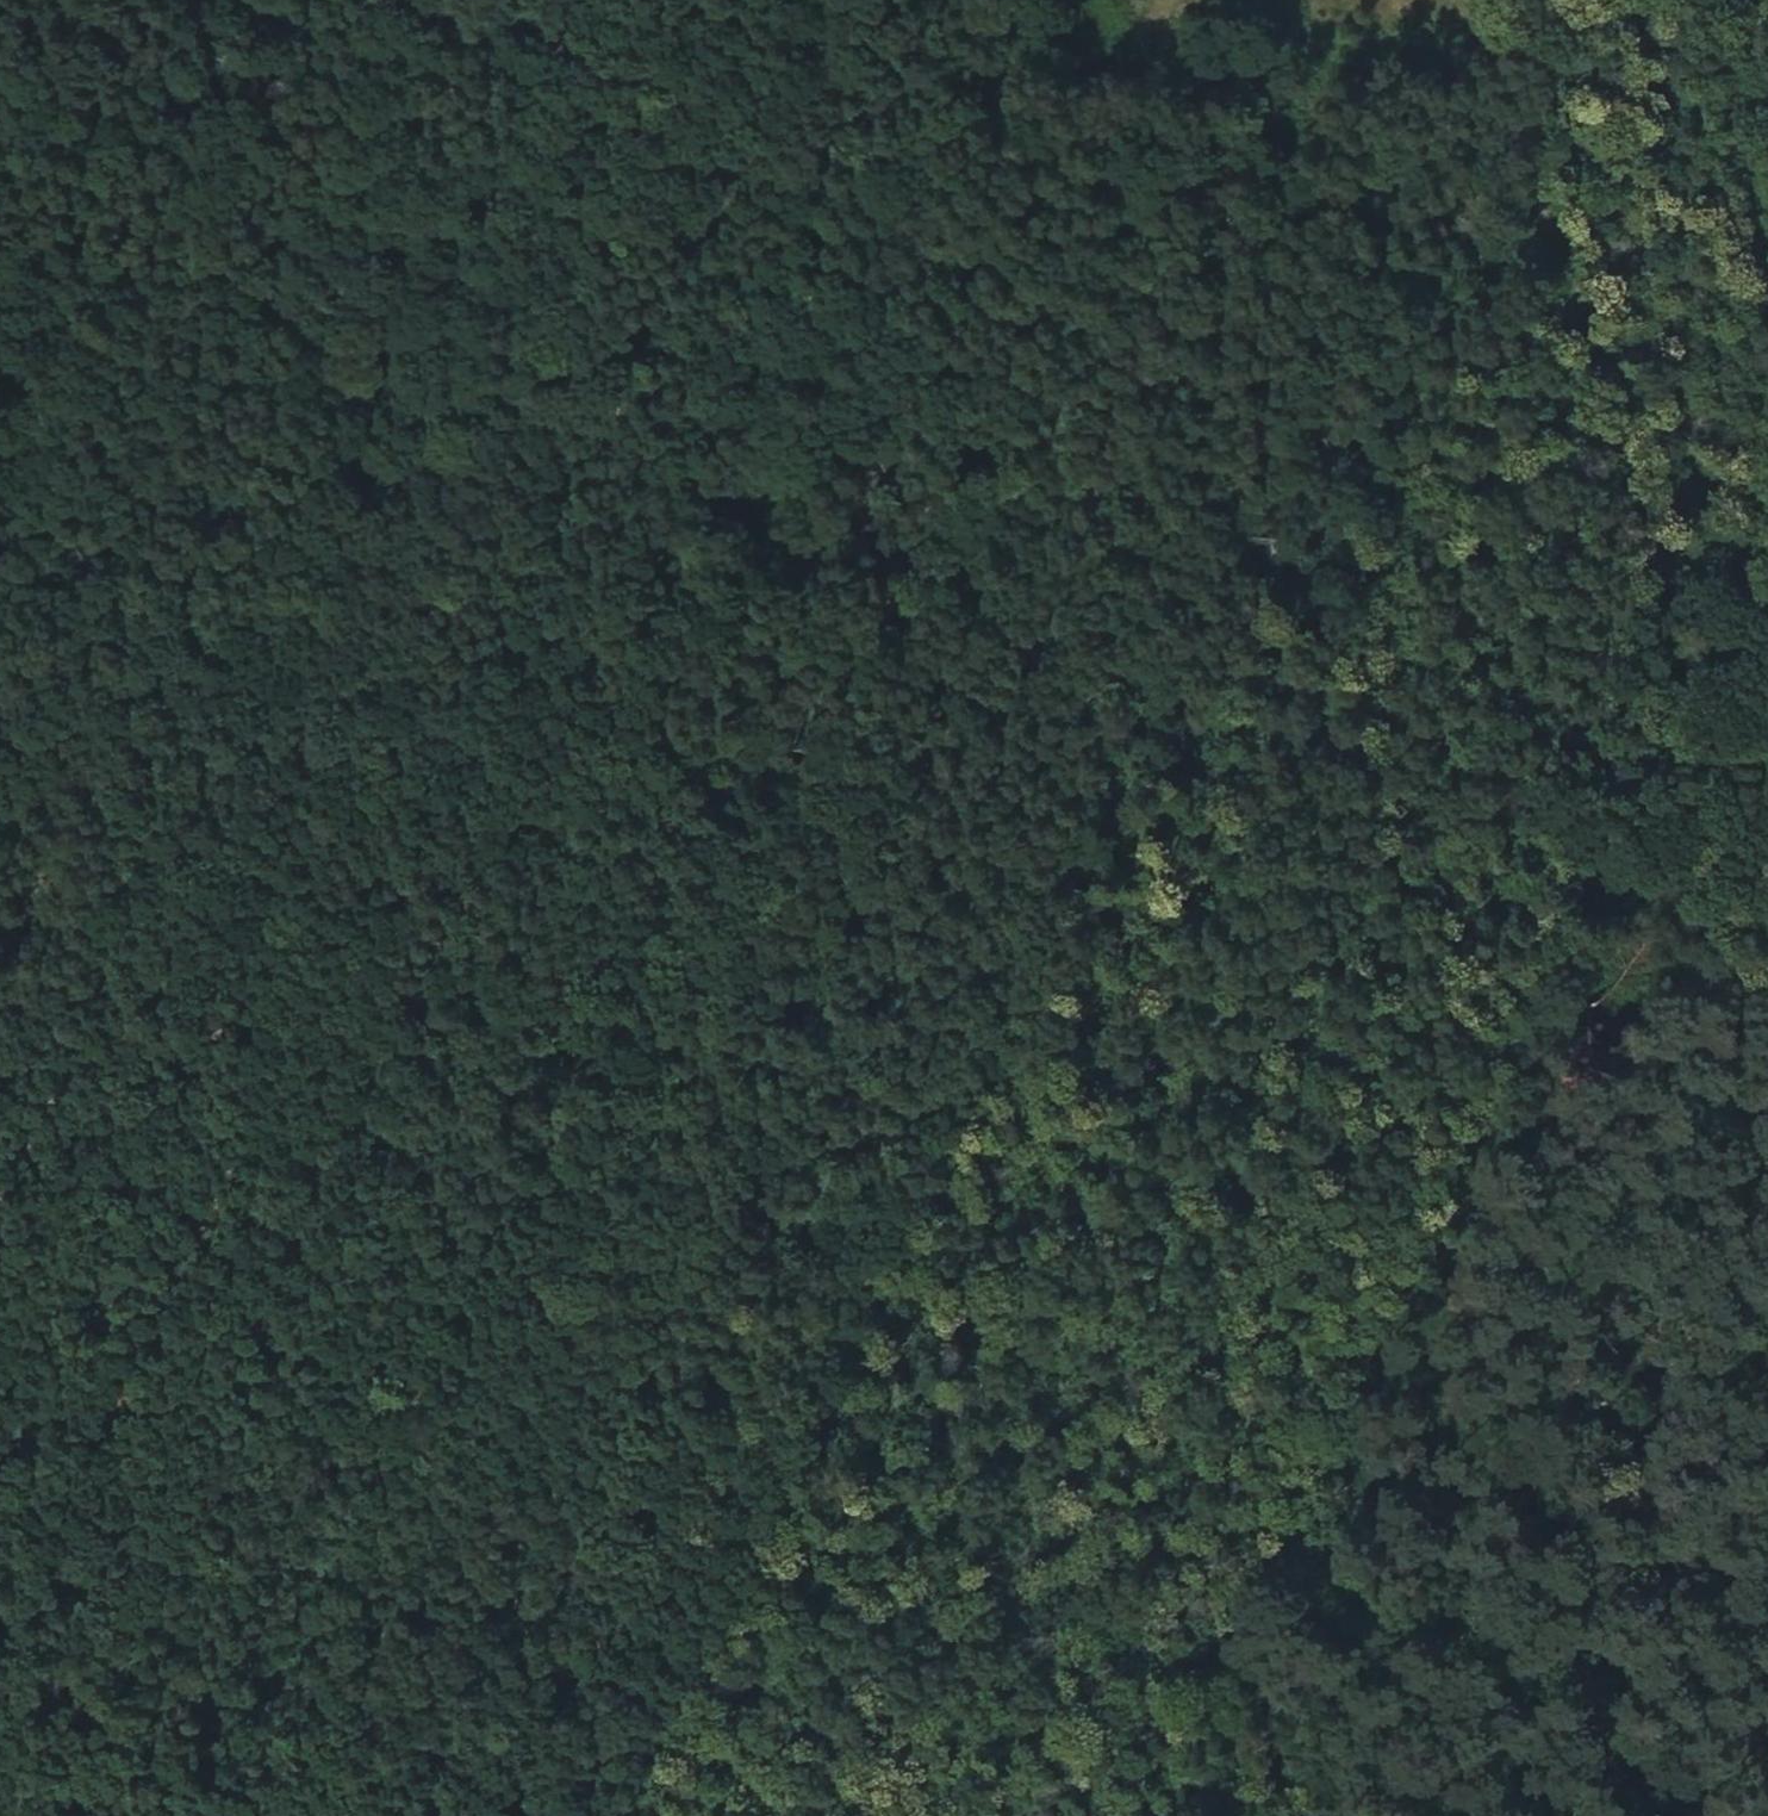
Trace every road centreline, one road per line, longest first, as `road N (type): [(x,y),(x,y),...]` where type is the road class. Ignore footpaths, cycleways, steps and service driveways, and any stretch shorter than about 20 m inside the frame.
road 1 (track): [(1491,0),(1675,693),(1137,1815)]
road 2 (track): [(0,945),(461,0)]

